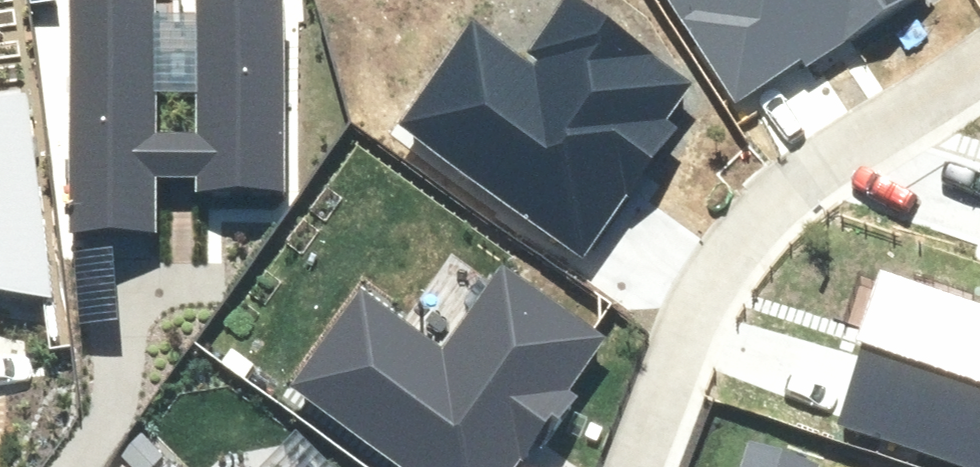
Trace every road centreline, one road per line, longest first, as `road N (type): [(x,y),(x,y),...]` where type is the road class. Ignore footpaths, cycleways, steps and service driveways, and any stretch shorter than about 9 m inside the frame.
road 1 (residential): [(641,466),(743,235),(807,172),(979,81)]

